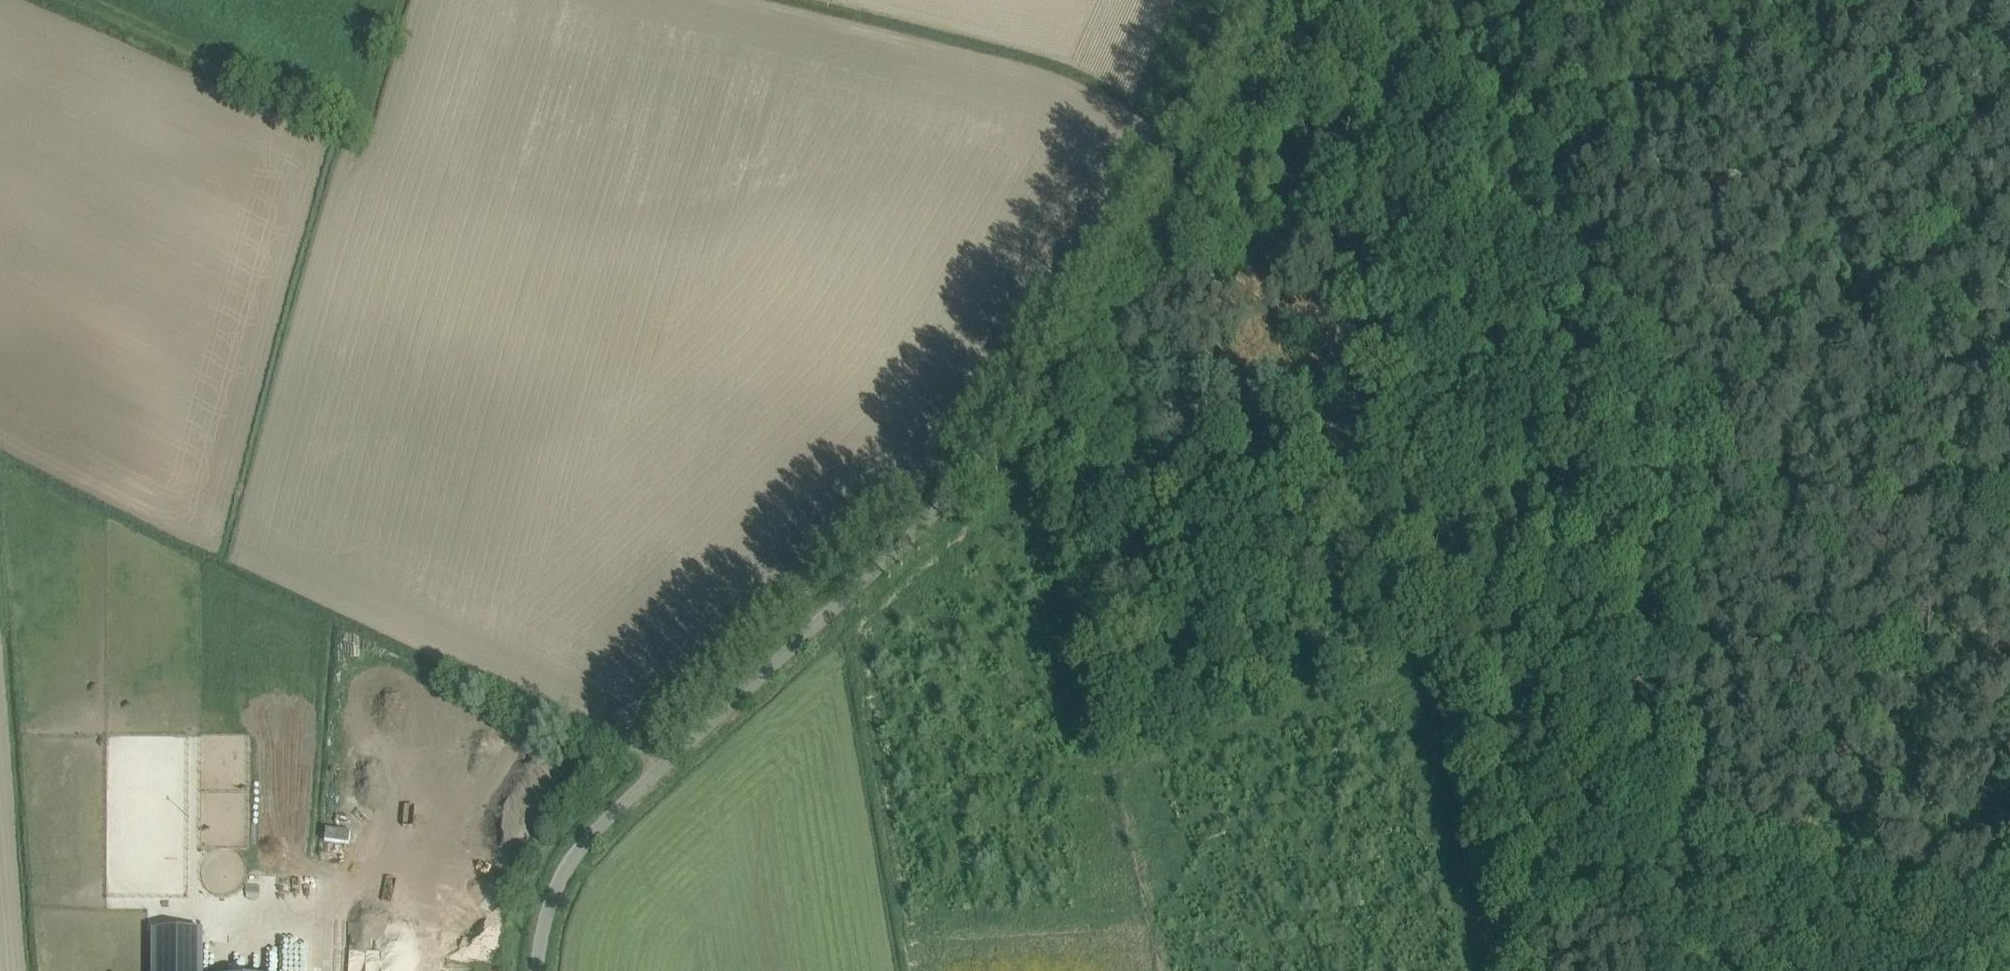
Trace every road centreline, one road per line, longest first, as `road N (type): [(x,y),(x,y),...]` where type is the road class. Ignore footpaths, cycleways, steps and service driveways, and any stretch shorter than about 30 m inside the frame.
road 1 (unclassified): [(539,970),(564,880),(592,837),(992,461),(1061,372),(1241,70),(1272,0)]

